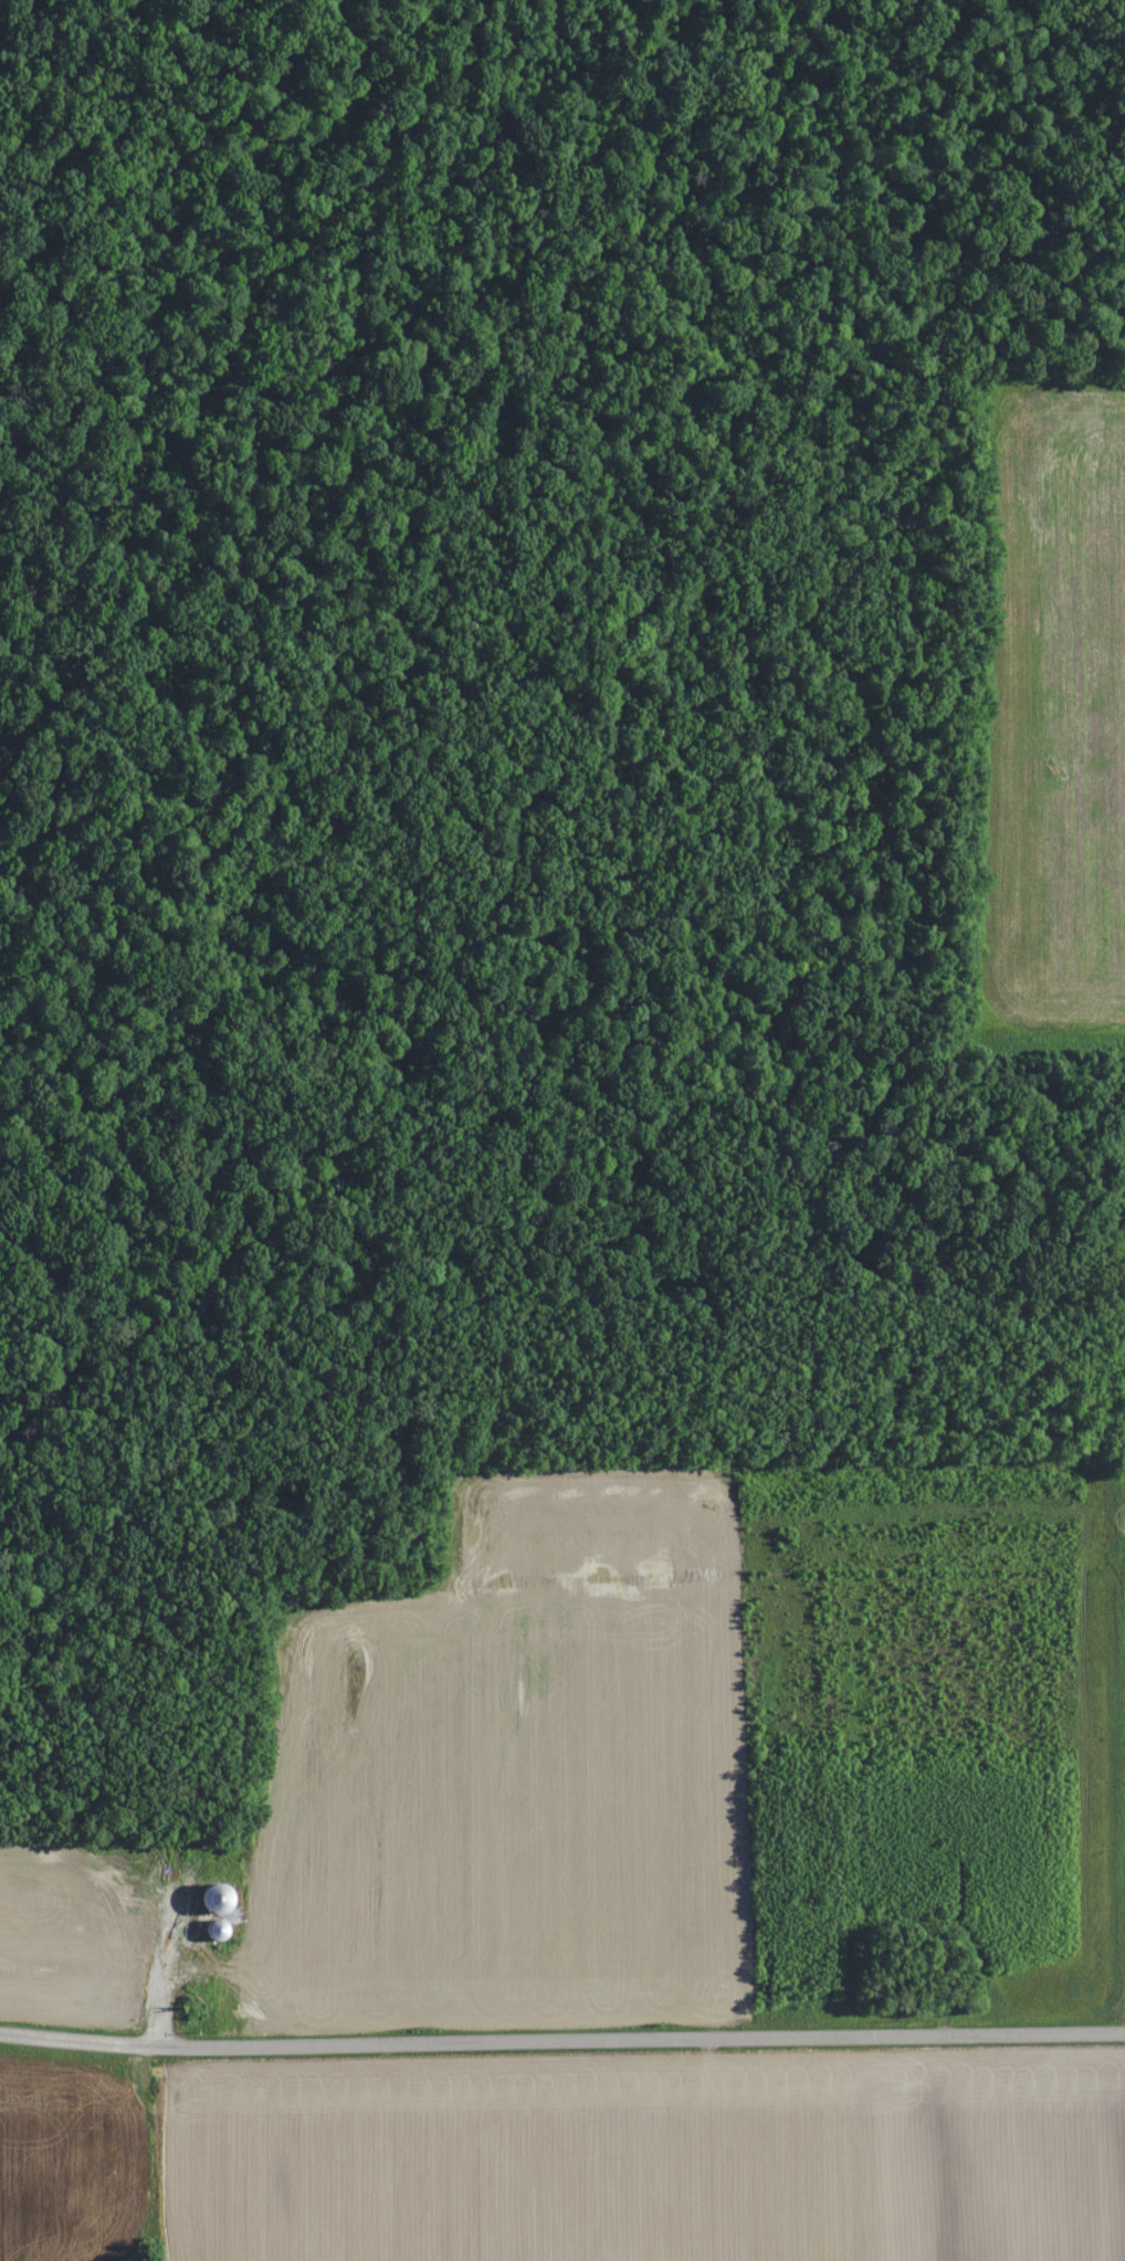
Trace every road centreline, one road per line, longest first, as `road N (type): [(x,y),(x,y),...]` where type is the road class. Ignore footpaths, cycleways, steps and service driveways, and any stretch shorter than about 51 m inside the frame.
road 1 (residential): [(1124,2028),(174,2046),(0,2033)]

